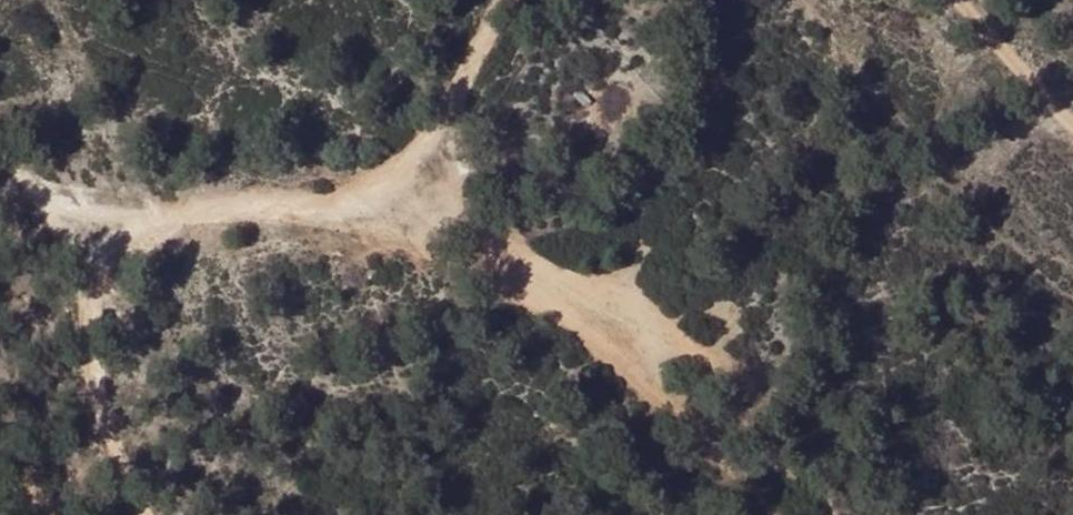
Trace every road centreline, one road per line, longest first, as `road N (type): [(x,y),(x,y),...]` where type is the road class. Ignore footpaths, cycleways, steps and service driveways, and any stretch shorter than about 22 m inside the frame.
road 1 (track): [(680,393),(560,318),(388,235),(151,206),(41,203)]
road 2 (track): [(388,235),(495,0)]
road 3 (track): [(961,0),(1072,120)]

